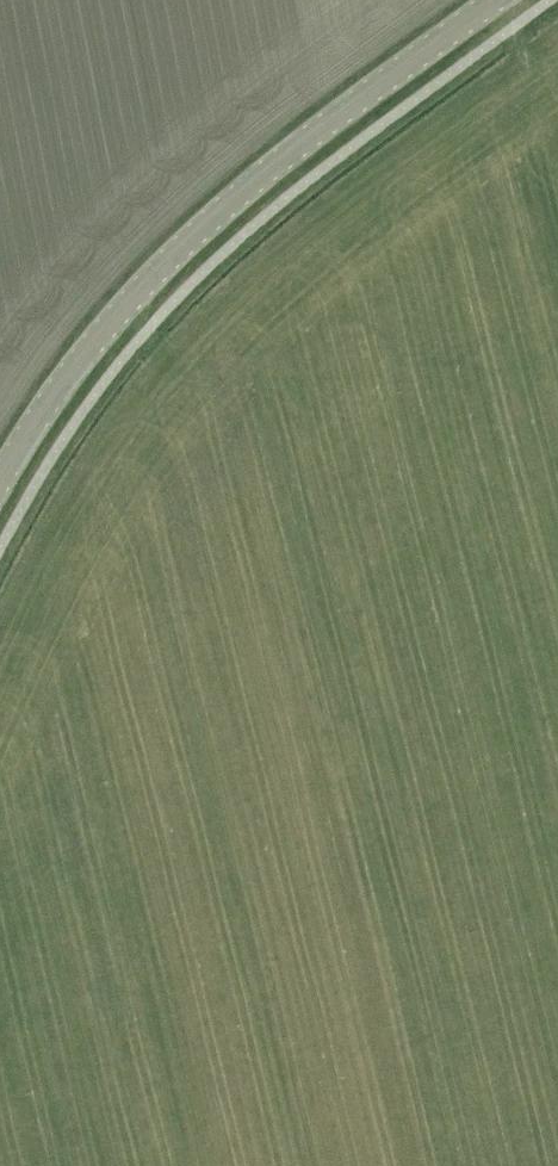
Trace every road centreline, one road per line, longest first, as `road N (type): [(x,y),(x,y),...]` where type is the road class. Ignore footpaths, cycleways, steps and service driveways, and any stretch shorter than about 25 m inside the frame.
road 1 (tertiary): [(0,483),(68,378),(192,237),(499,0)]

